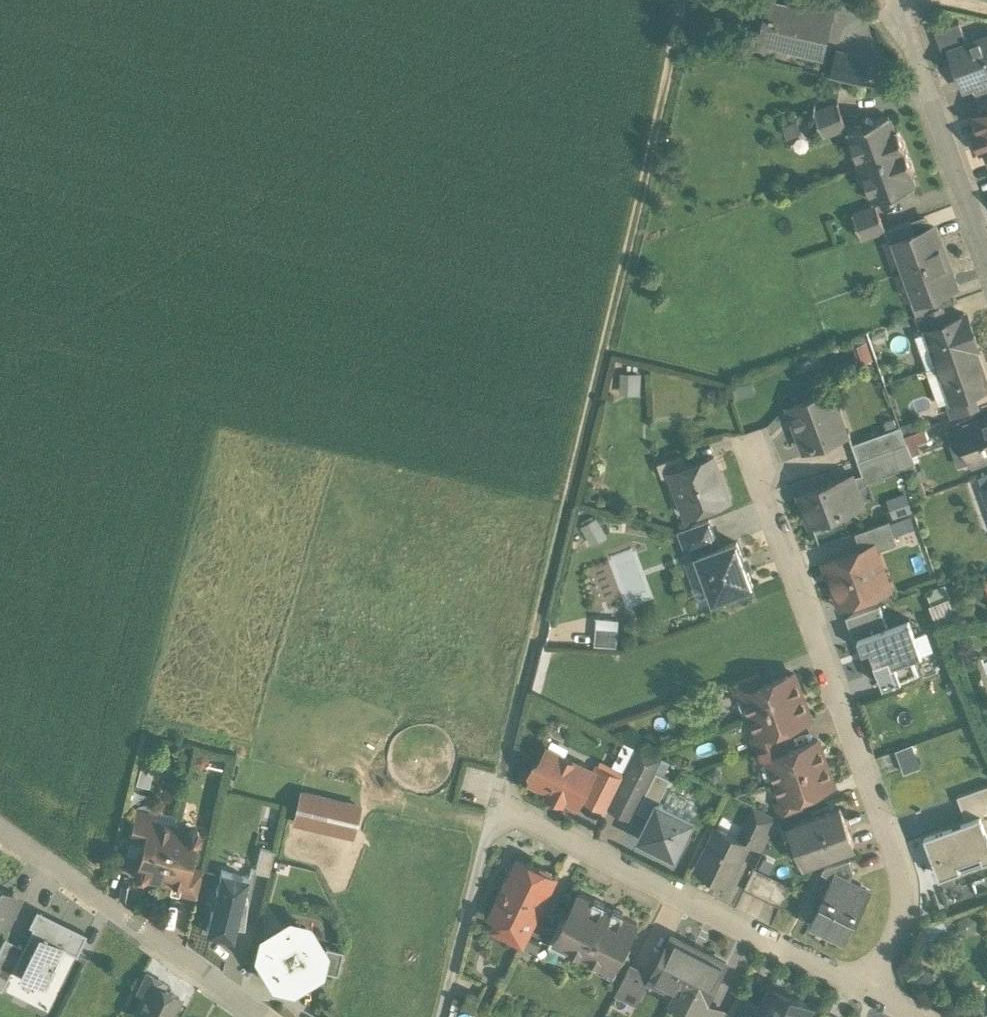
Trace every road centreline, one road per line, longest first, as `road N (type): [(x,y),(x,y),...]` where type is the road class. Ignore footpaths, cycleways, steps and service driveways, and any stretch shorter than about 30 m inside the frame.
road 1 (track): [(533,654),(694,0)]
road 2 (residential): [(866,998),(898,927),(903,865),(754,458)]
road 3 (residential): [(497,813),(866,998)]
road 4 (residential): [(0,836),(263,1016)]
road 5 (residential): [(986,253),(896,0)]
road 6 (residential): [(444,1016),(497,813)]
road 7 (residential): [(497,813),(533,654)]

